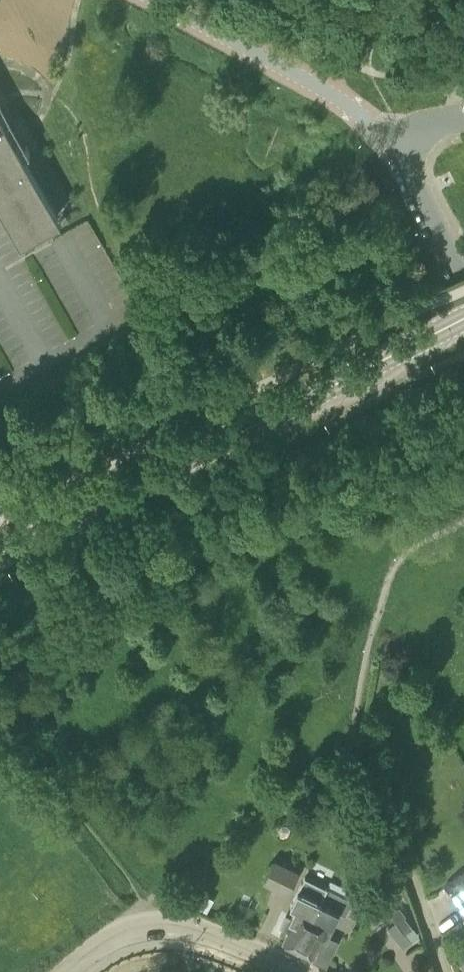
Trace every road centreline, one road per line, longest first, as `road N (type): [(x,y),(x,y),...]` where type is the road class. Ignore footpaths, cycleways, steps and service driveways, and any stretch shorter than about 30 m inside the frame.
road 1 (tertiary): [(0,553),(463,319)]
road 2 (unclassified): [(405,146),(352,105),(164,0)]
road 3 (unclassified): [(66,971),(144,924),(209,933),(298,971)]
road 4 (unclassified): [(463,282),(404,164),(405,146)]

